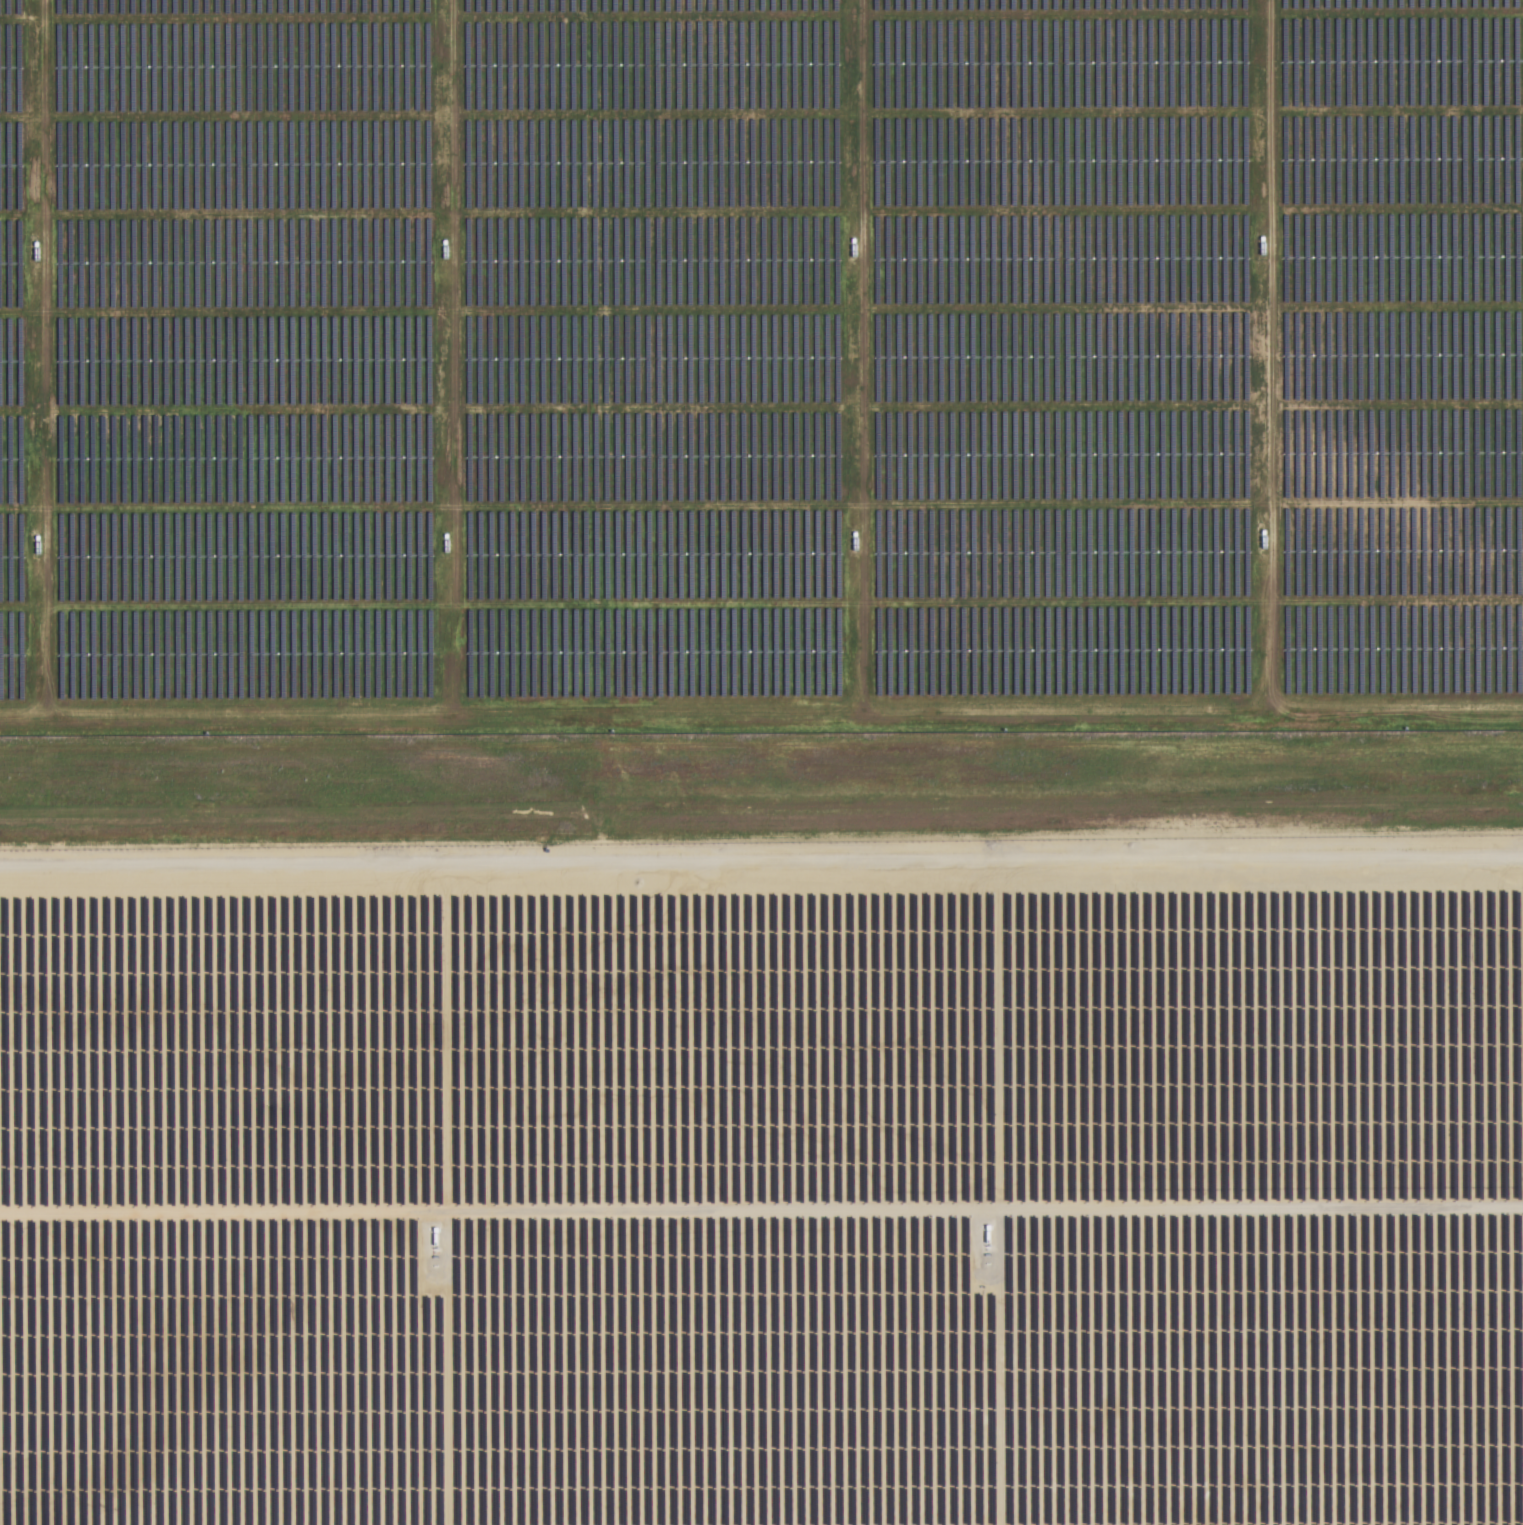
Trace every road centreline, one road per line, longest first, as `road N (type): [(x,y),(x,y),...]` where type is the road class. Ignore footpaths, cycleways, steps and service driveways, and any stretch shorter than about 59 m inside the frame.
road 1 (residential): [(1522,834),(0,847)]

